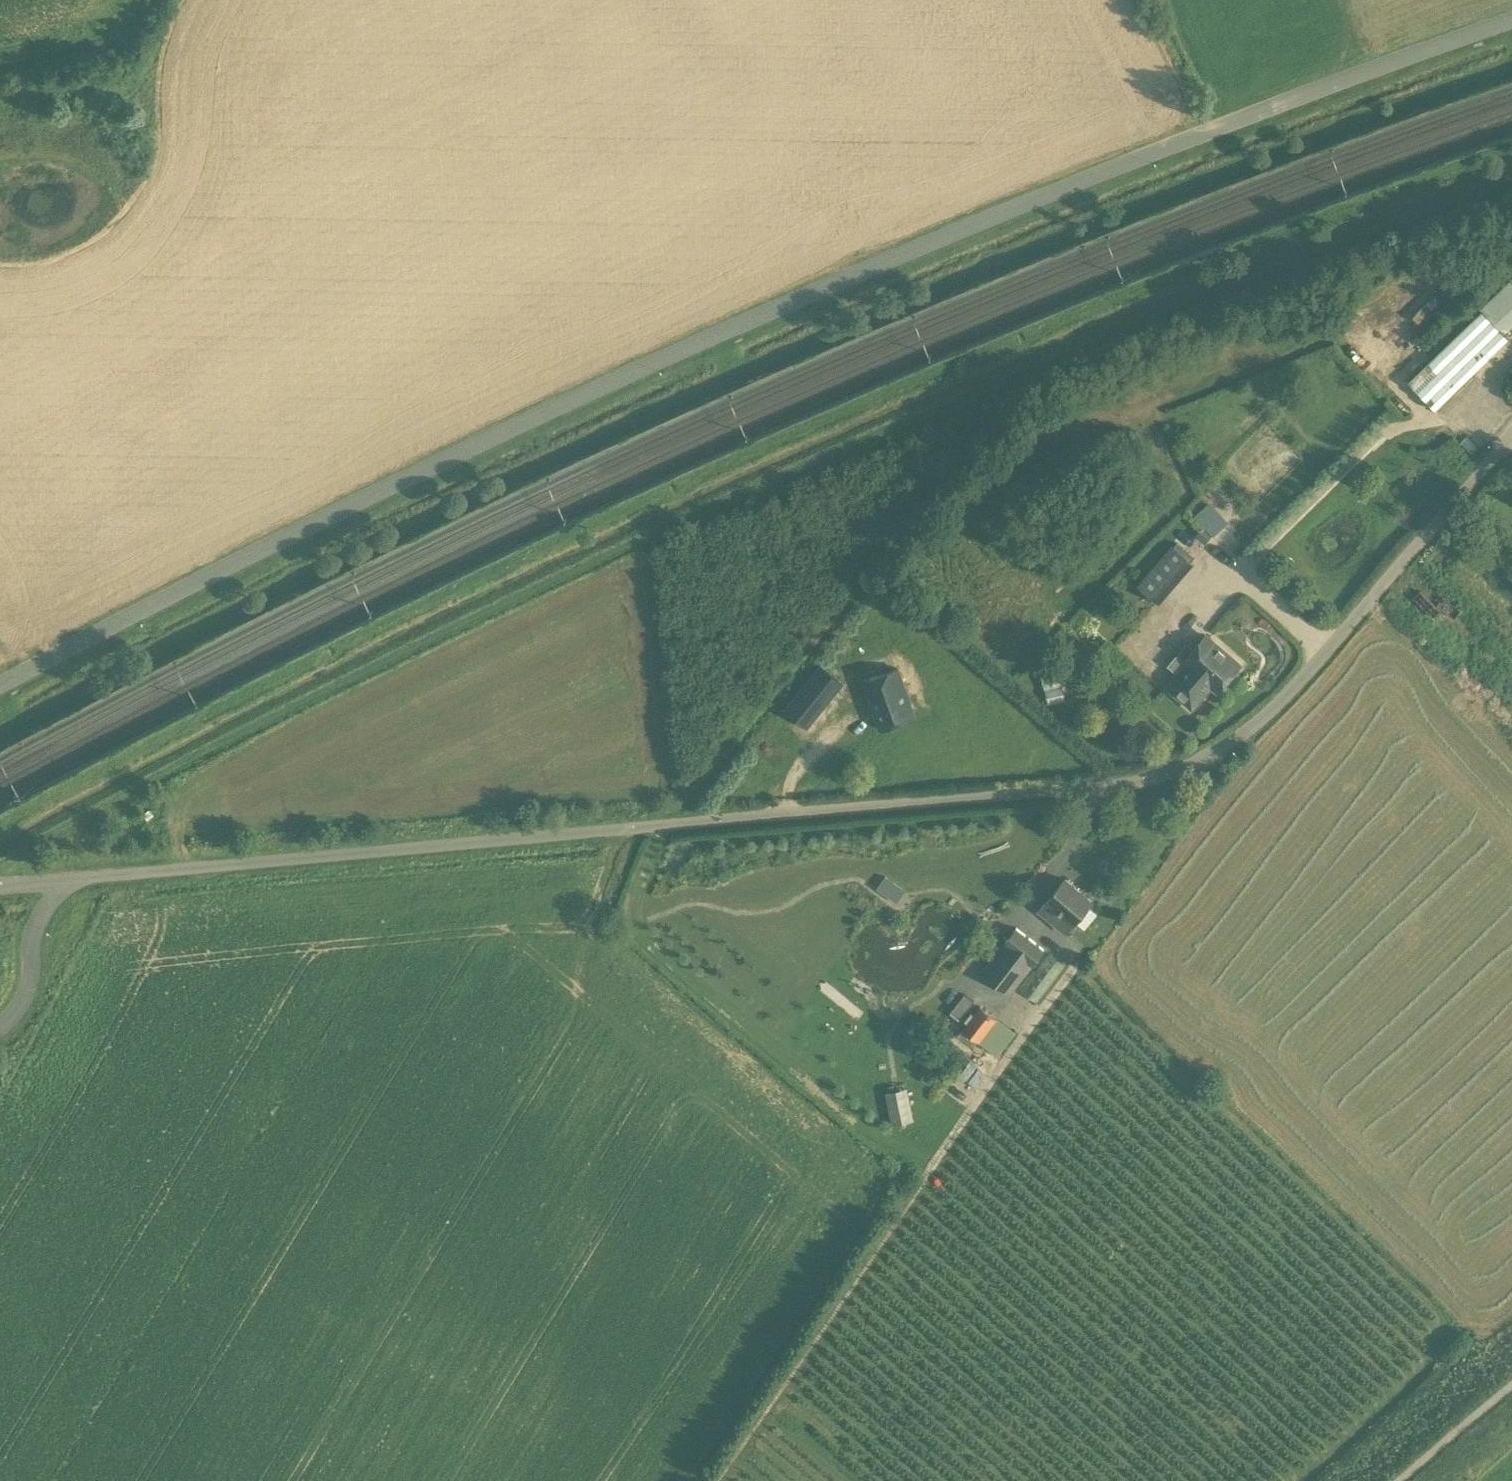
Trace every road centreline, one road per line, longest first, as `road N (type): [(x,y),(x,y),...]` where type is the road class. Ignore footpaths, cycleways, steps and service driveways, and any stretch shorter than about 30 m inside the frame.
road 1 (unclassified): [(0,690),(570,403),(960,231),(1511,24)]
road 2 (unclassified): [(80,874),(1117,783),(1202,760),(1266,713),(1511,441)]
road 3 (motorway): [(0,506),(330,352),(613,238),(1262,0)]
road 4 (motorway): [(1104,0),(558,205),(0,445)]
road 5 (unclassified): [(80,874),(52,896),(35,929),(34,985),(16,1018),(0,1026)]

